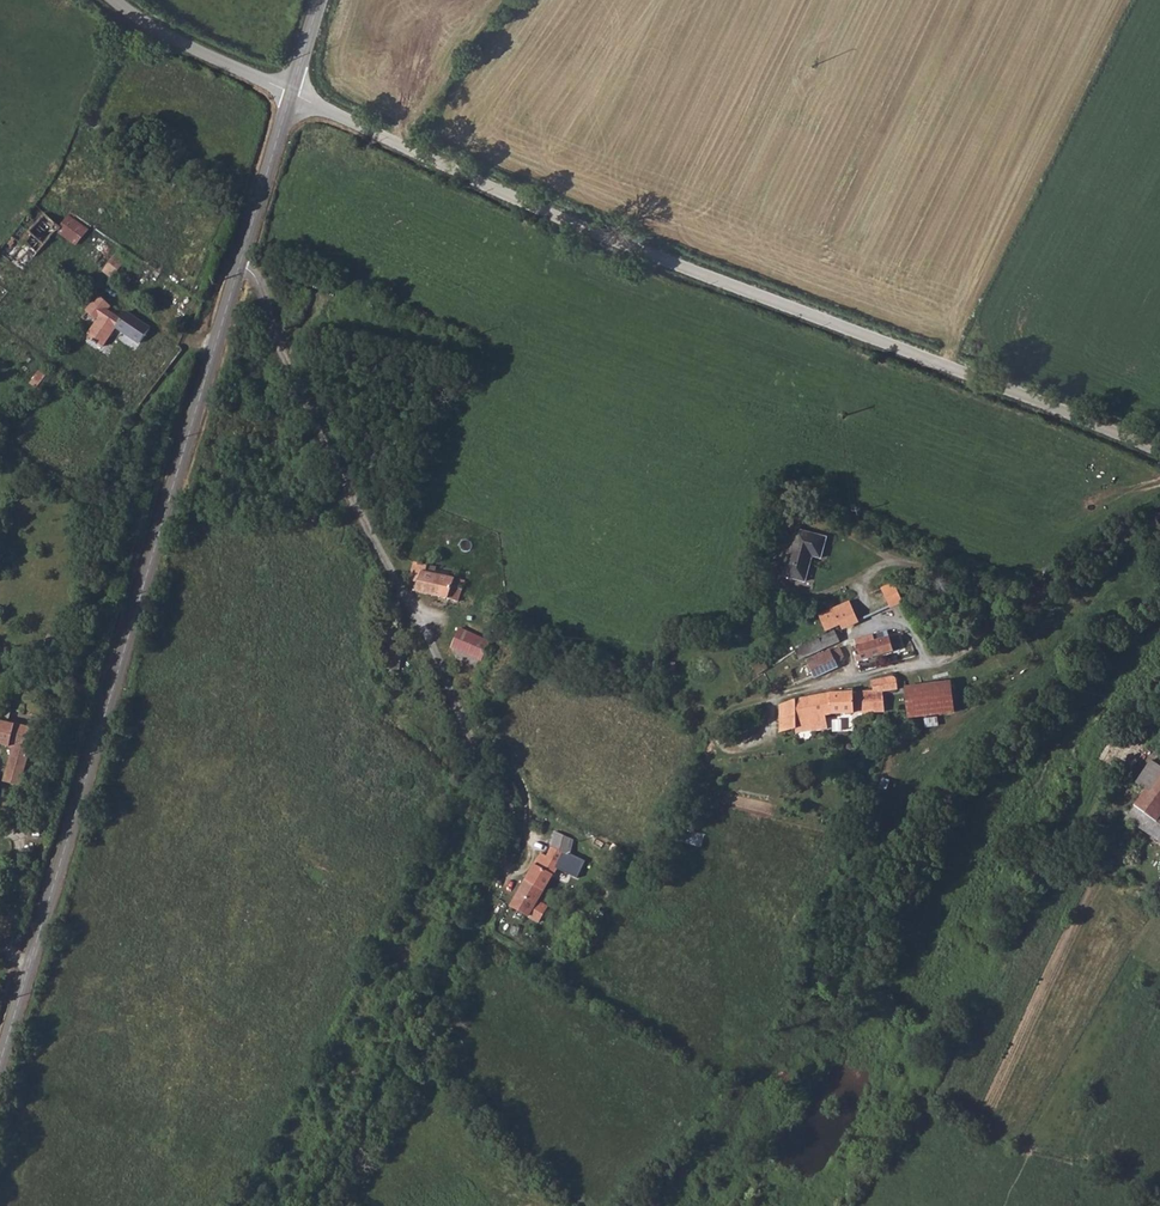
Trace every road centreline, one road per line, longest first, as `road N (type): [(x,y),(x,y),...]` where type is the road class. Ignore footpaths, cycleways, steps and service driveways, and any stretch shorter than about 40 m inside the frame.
road 1 (tertiary): [(0,1063),(292,92)]
road 2 (unclassified): [(292,92),(548,211),(943,364),(1159,458)]
road 3 (unclassified): [(776,702),(952,661),(1159,513)]
road 4 (track): [(1127,0),(943,364)]
road 5 (track): [(241,261),(260,279),(305,396),(413,610)]
road 6 (track): [(413,610),(455,703),(500,752),(524,799),(508,881)]
road 7 (track): [(1159,979),(1083,1130),(1076,1193),(1060,1205)]
road 8 (track): [(1031,606),(897,560),(825,526)]
road 9 (unclassified): [(111,0),(292,92)]

